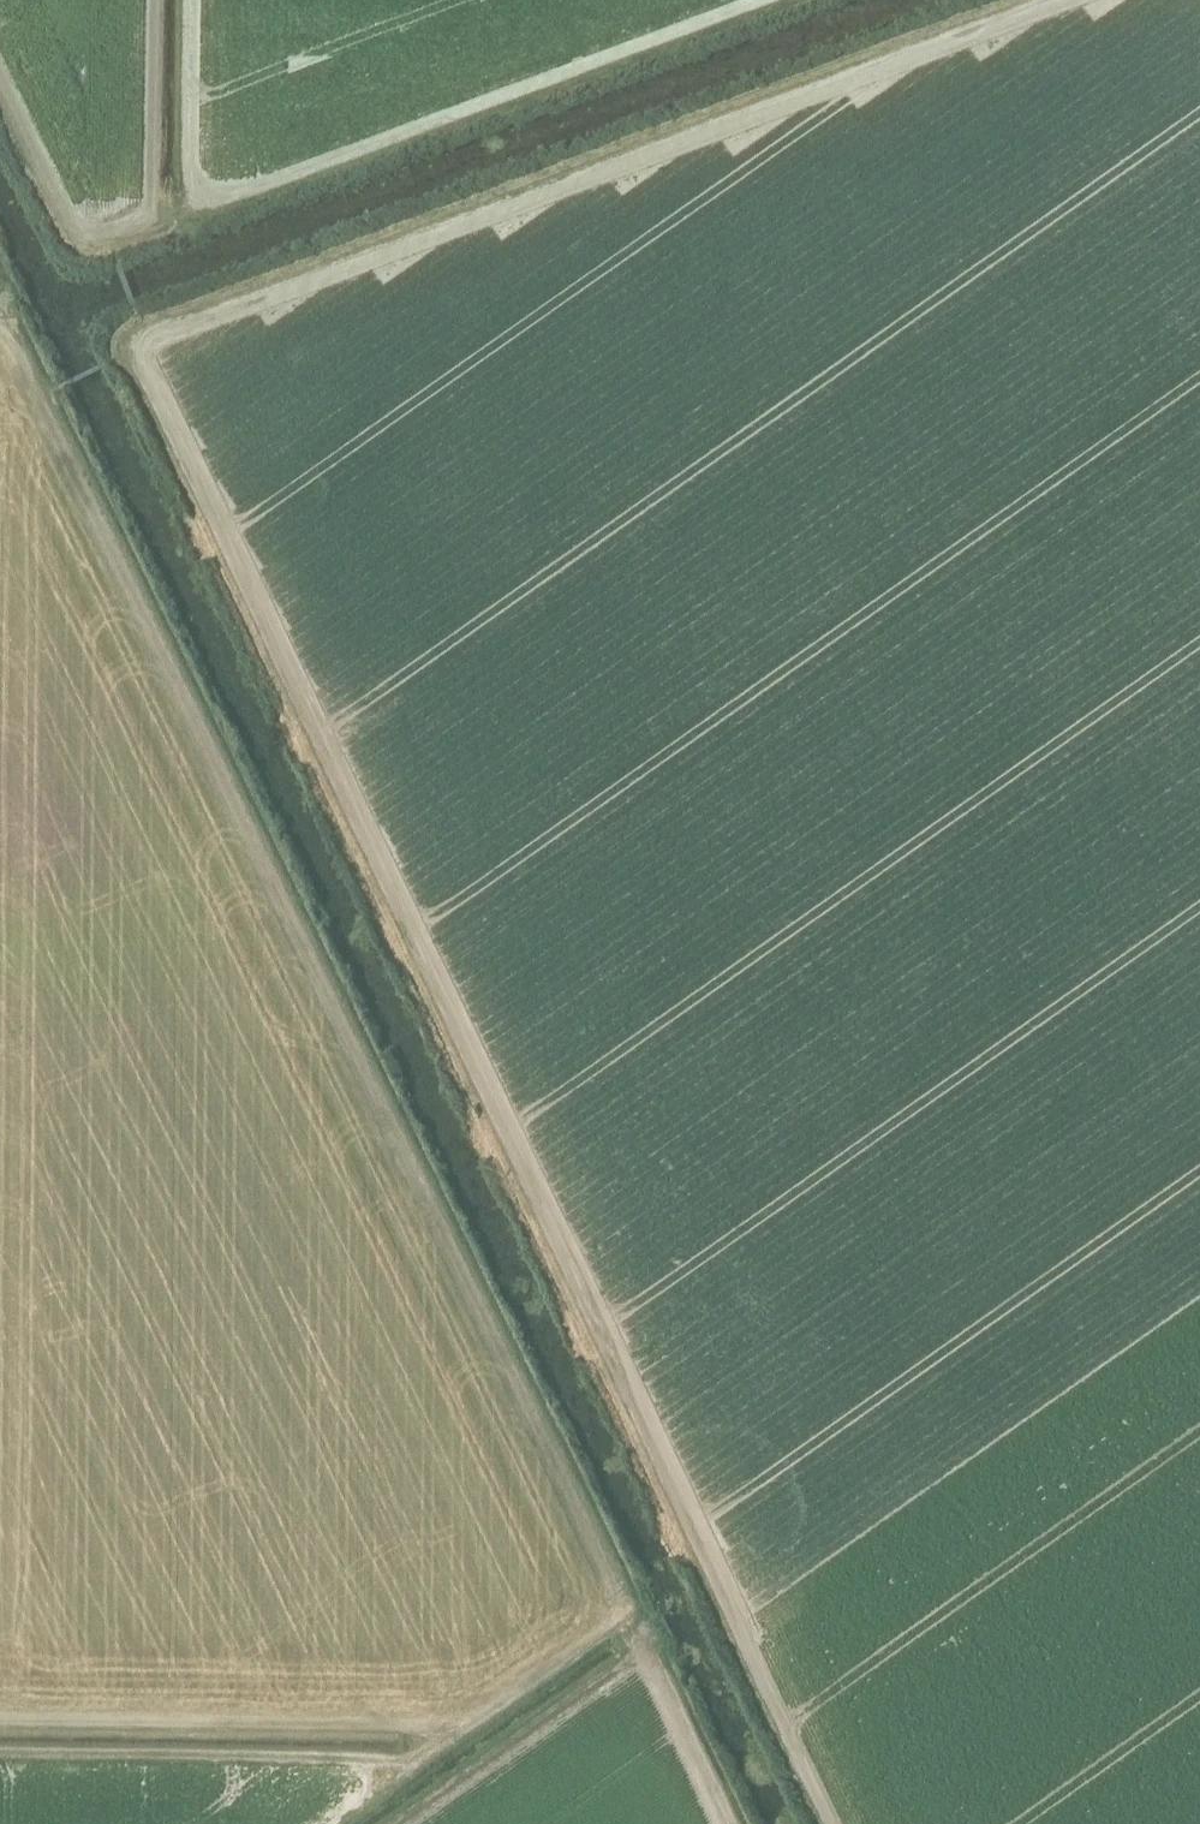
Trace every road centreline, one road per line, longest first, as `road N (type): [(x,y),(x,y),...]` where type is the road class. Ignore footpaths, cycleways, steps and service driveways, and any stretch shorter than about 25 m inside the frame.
road 1 (track): [(378,1759),(0,1755)]

